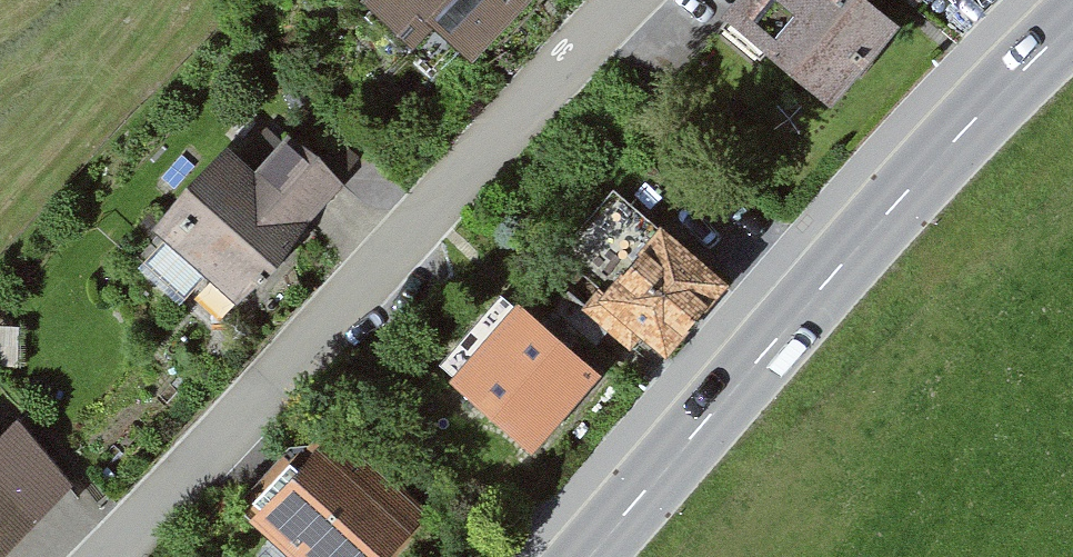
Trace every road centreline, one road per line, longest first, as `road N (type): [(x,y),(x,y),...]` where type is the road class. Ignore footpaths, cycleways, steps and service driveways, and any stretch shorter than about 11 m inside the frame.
road 1 (residential): [(625,0),(108,556)]
road 2 (secondary): [(1072,21),(984,107),(586,556)]

